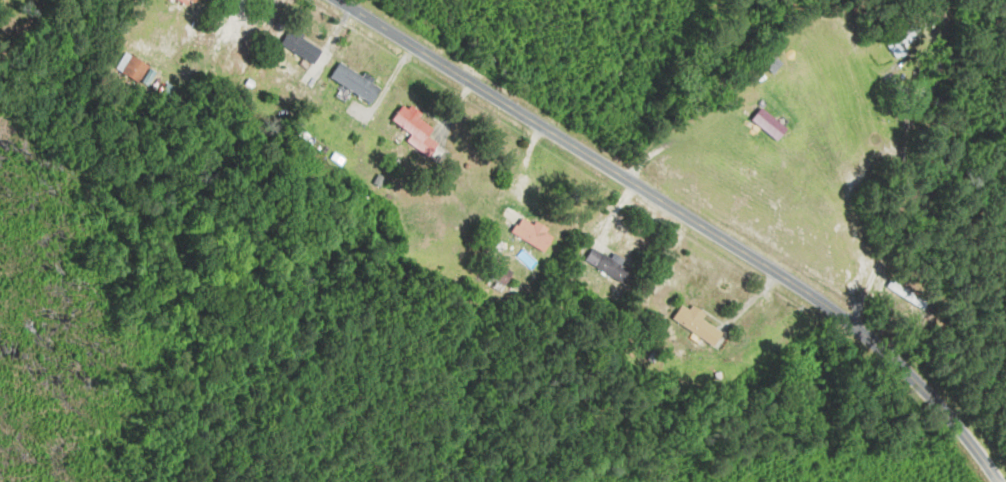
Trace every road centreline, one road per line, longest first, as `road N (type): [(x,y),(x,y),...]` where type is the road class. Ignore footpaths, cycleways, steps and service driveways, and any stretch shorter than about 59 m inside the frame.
road 1 (residential): [(1000,481),(929,393),(823,301),(338,0)]

